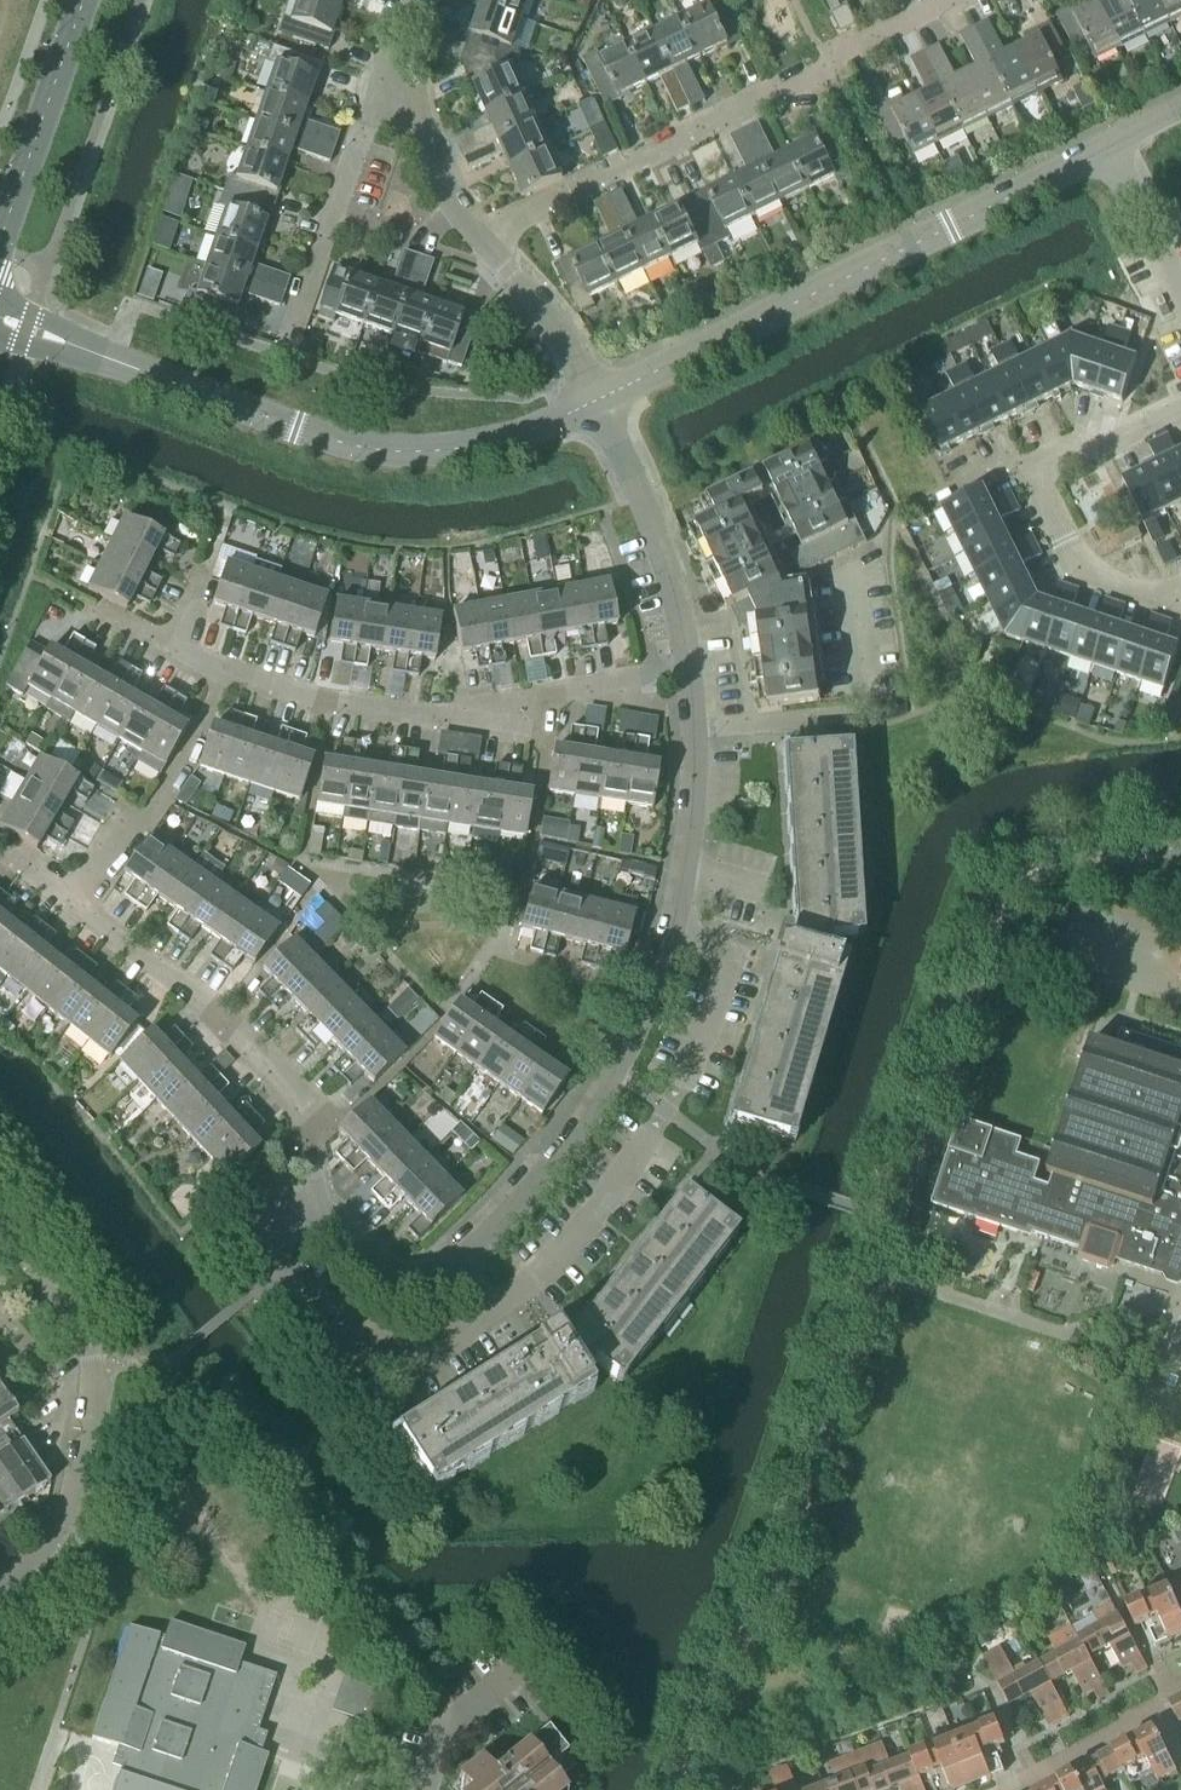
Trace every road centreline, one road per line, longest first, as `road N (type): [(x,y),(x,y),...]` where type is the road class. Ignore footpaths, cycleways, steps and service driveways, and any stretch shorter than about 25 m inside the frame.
road 1 (residential): [(26,332),(296,431),(403,454),(506,437),(602,400)]
road 2 (residential): [(602,400),(1106,148)]
road 3 (residential): [(486,236),(943,0)]
road 4 (residential): [(688,678),(541,696),(522,712),(496,718),(445,717),(326,701),(226,666)]
road 5 (residential): [(501,1302),(547,1265),(623,1174),(701,1038),(724,982),(720,961),(670,935)]
road 6 (tertiary): [(0,1581),(57,1534),(92,1393),(89,1353),(74,1324),(0,1232)]
road 7 (residential): [(319,1206),(302,1110),(289,1087),(220,1015),(82,907)]
road 8 (residential): [(670,935),(611,1080),(560,1158),(461,1260)]
road 9 (residential): [(319,1206),(286,1217),(270,1251),(373,1360),(416,1360),(501,1302)]
road 10 (residential): [(291,340),(412,0)]
road 11 (residential): [(602,400),(657,533),(679,608),(688,678)]
road 12 (residential): [(226,666),(171,780),(82,907)]
road 13 (tertiary): [(0,252),(86,0)]
road 14 (residential): [(688,678),(695,730),(689,834),(670,935)]
road 15 (residential): [(486,236),(441,163),(417,76),(421,0)]
road 16 (residential): [(1032,478),(1080,566),(1180,602)]
road 17 (residential): [(602,400),(486,236)]
road 18 (residential): [(461,1260),(442,1275),(387,1278),(364,1263),(319,1206)]
road 19 (residential): [(1180,298),(1155,228),(1106,148)]
road 20 (residential): [(1180,405),(1032,478)]
road 21 (residential): [(424,1789),(440,1737),(519,1668)]

